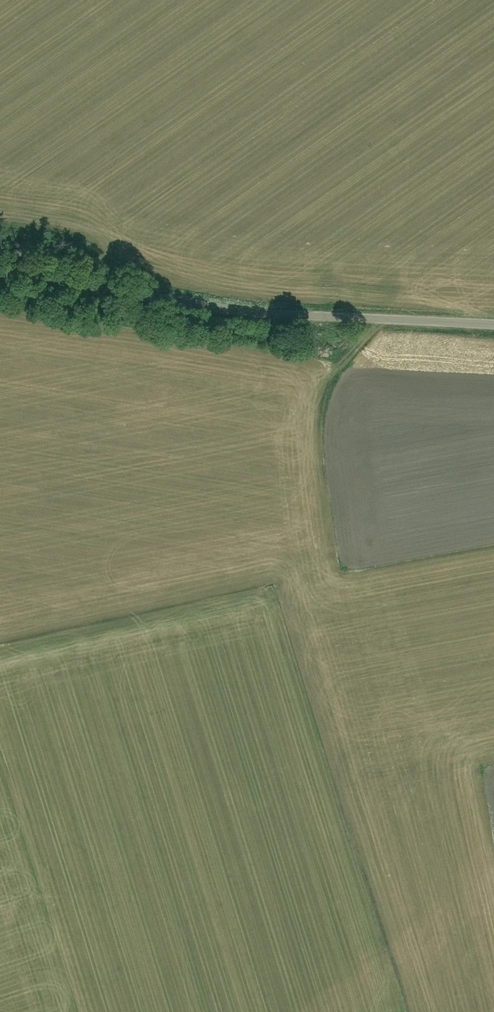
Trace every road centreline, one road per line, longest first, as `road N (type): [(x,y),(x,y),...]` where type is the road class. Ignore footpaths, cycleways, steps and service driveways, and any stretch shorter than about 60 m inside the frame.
road 1 (residential): [(0,272),(228,311),(493,322)]

